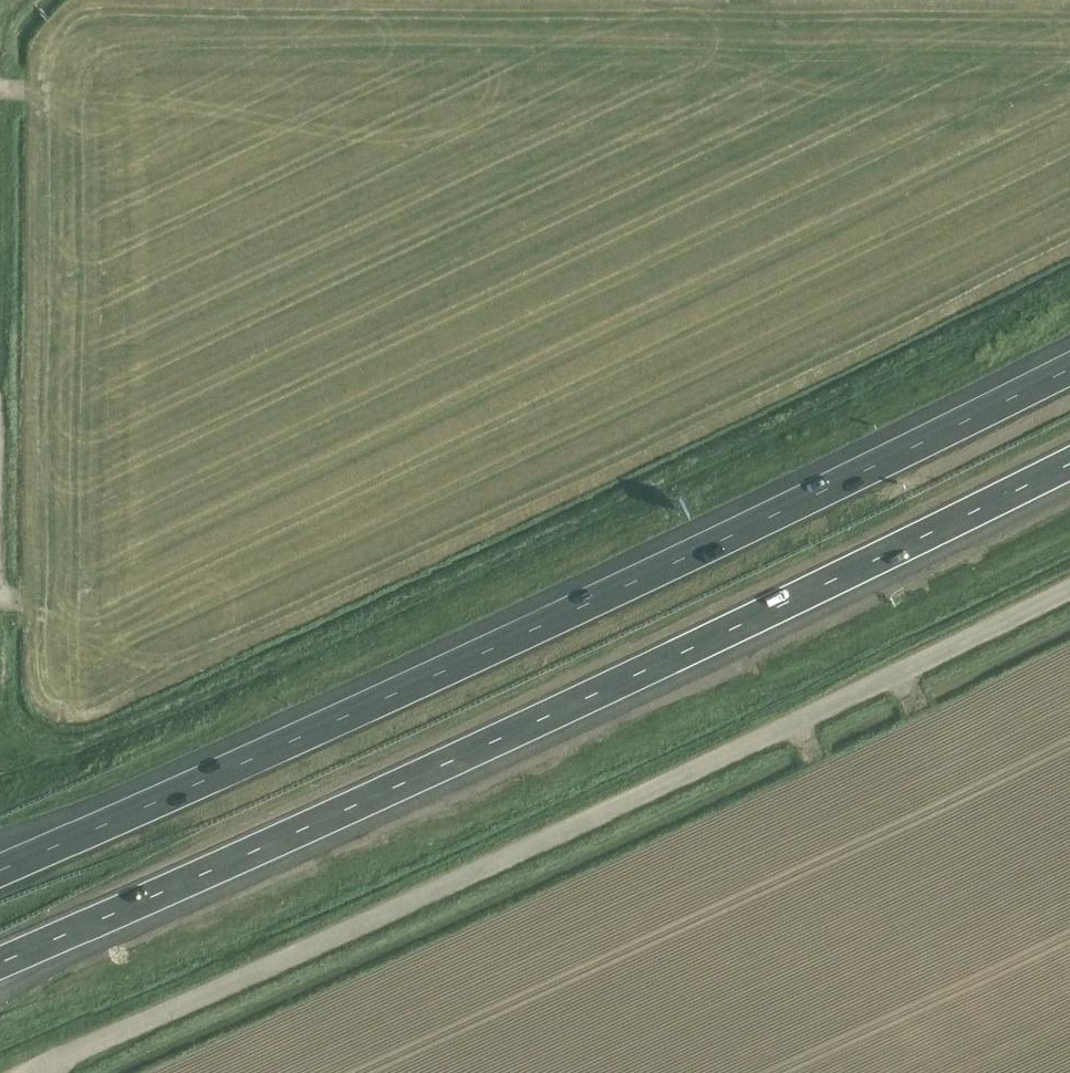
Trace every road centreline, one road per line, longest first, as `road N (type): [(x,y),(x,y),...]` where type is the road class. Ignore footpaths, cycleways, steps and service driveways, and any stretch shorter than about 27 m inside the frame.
road 1 (motorway): [(1069,367),(787,510),(0,869)]
road 2 (motorway): [(0,963),(777,608),(1069,461)]
road 3 (tertiary): [(31,1072),(1069,587)]

